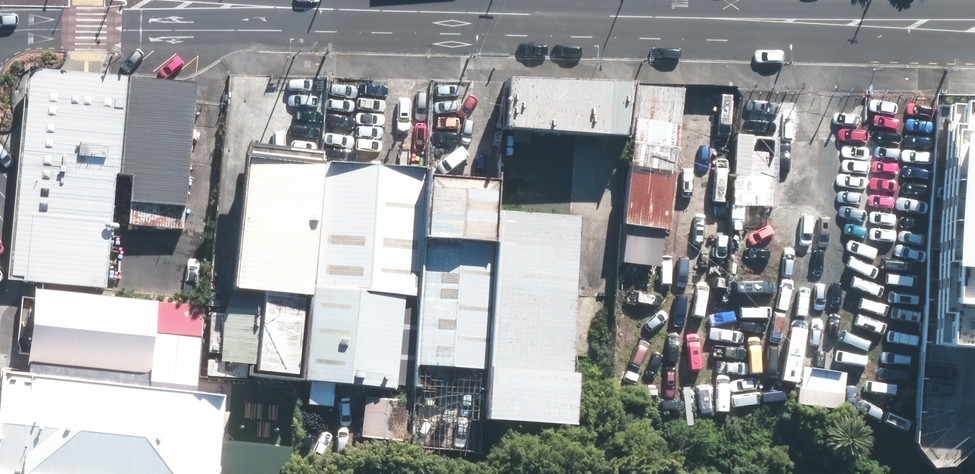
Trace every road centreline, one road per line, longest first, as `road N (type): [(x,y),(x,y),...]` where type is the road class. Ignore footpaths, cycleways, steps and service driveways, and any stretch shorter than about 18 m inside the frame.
road 1 (secondary): [(170,4),(571,15)]
road 2 (secondary): [(974,41),(630,16)]
road 3 (secondary): [(630,16),(974,10)]
road 4 (secondary): [(170,4),(0,28)]

